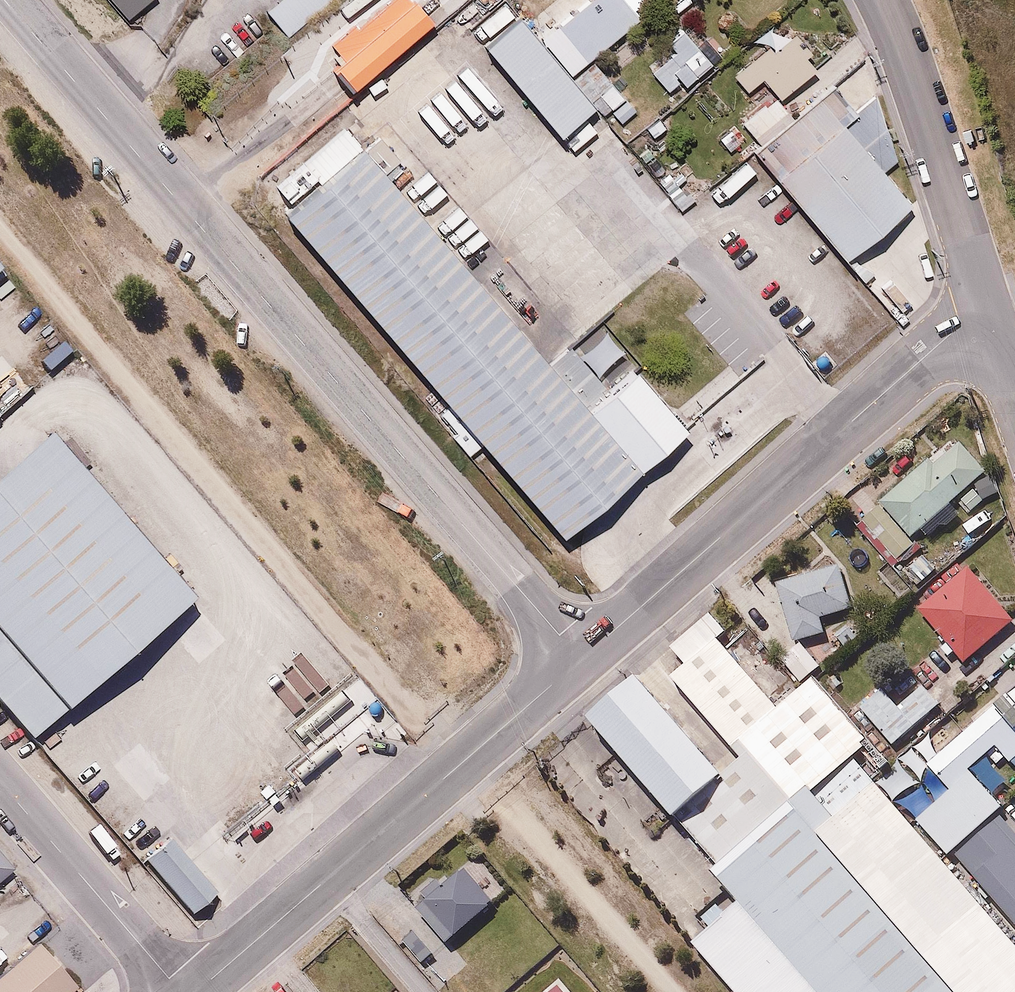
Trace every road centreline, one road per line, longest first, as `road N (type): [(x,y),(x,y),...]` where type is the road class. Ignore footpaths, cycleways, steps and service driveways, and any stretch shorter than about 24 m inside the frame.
road 1 (tertiary): [(581,659),(5,0)]
road 2 (tertiary): [(581,659),(986,304)]
road 3 (residential): [(325,879),(581,659)]
road 4 (residential): [(880,0),(986,304)]
road 5 (residential): [(0,783),(181,991)]
road 6 (residential): [(195,991),(325,879)]
road 7 (residential): [(325,879),(423,991)]

